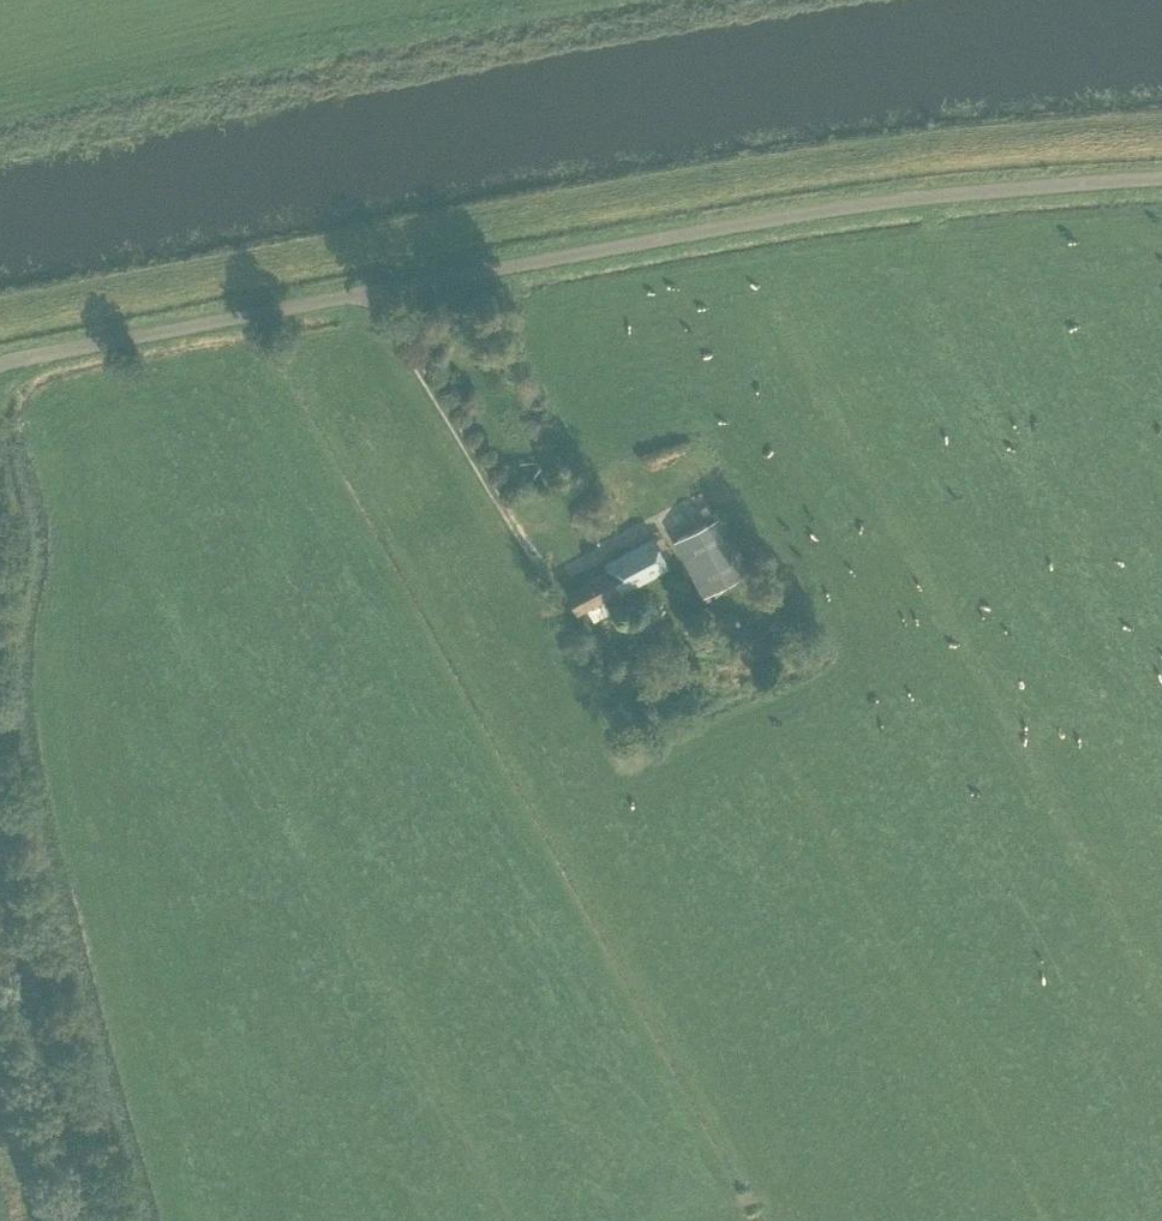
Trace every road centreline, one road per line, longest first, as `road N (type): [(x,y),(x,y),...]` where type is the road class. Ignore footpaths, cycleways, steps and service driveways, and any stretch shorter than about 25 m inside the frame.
road 1 (unclassified): [(1161,180),(808,214),(0,368)]
road 2 (track): [(371,293),(541,567),(570,576)]
road 3 (unclassified): [(85,1220),(0,898)]

